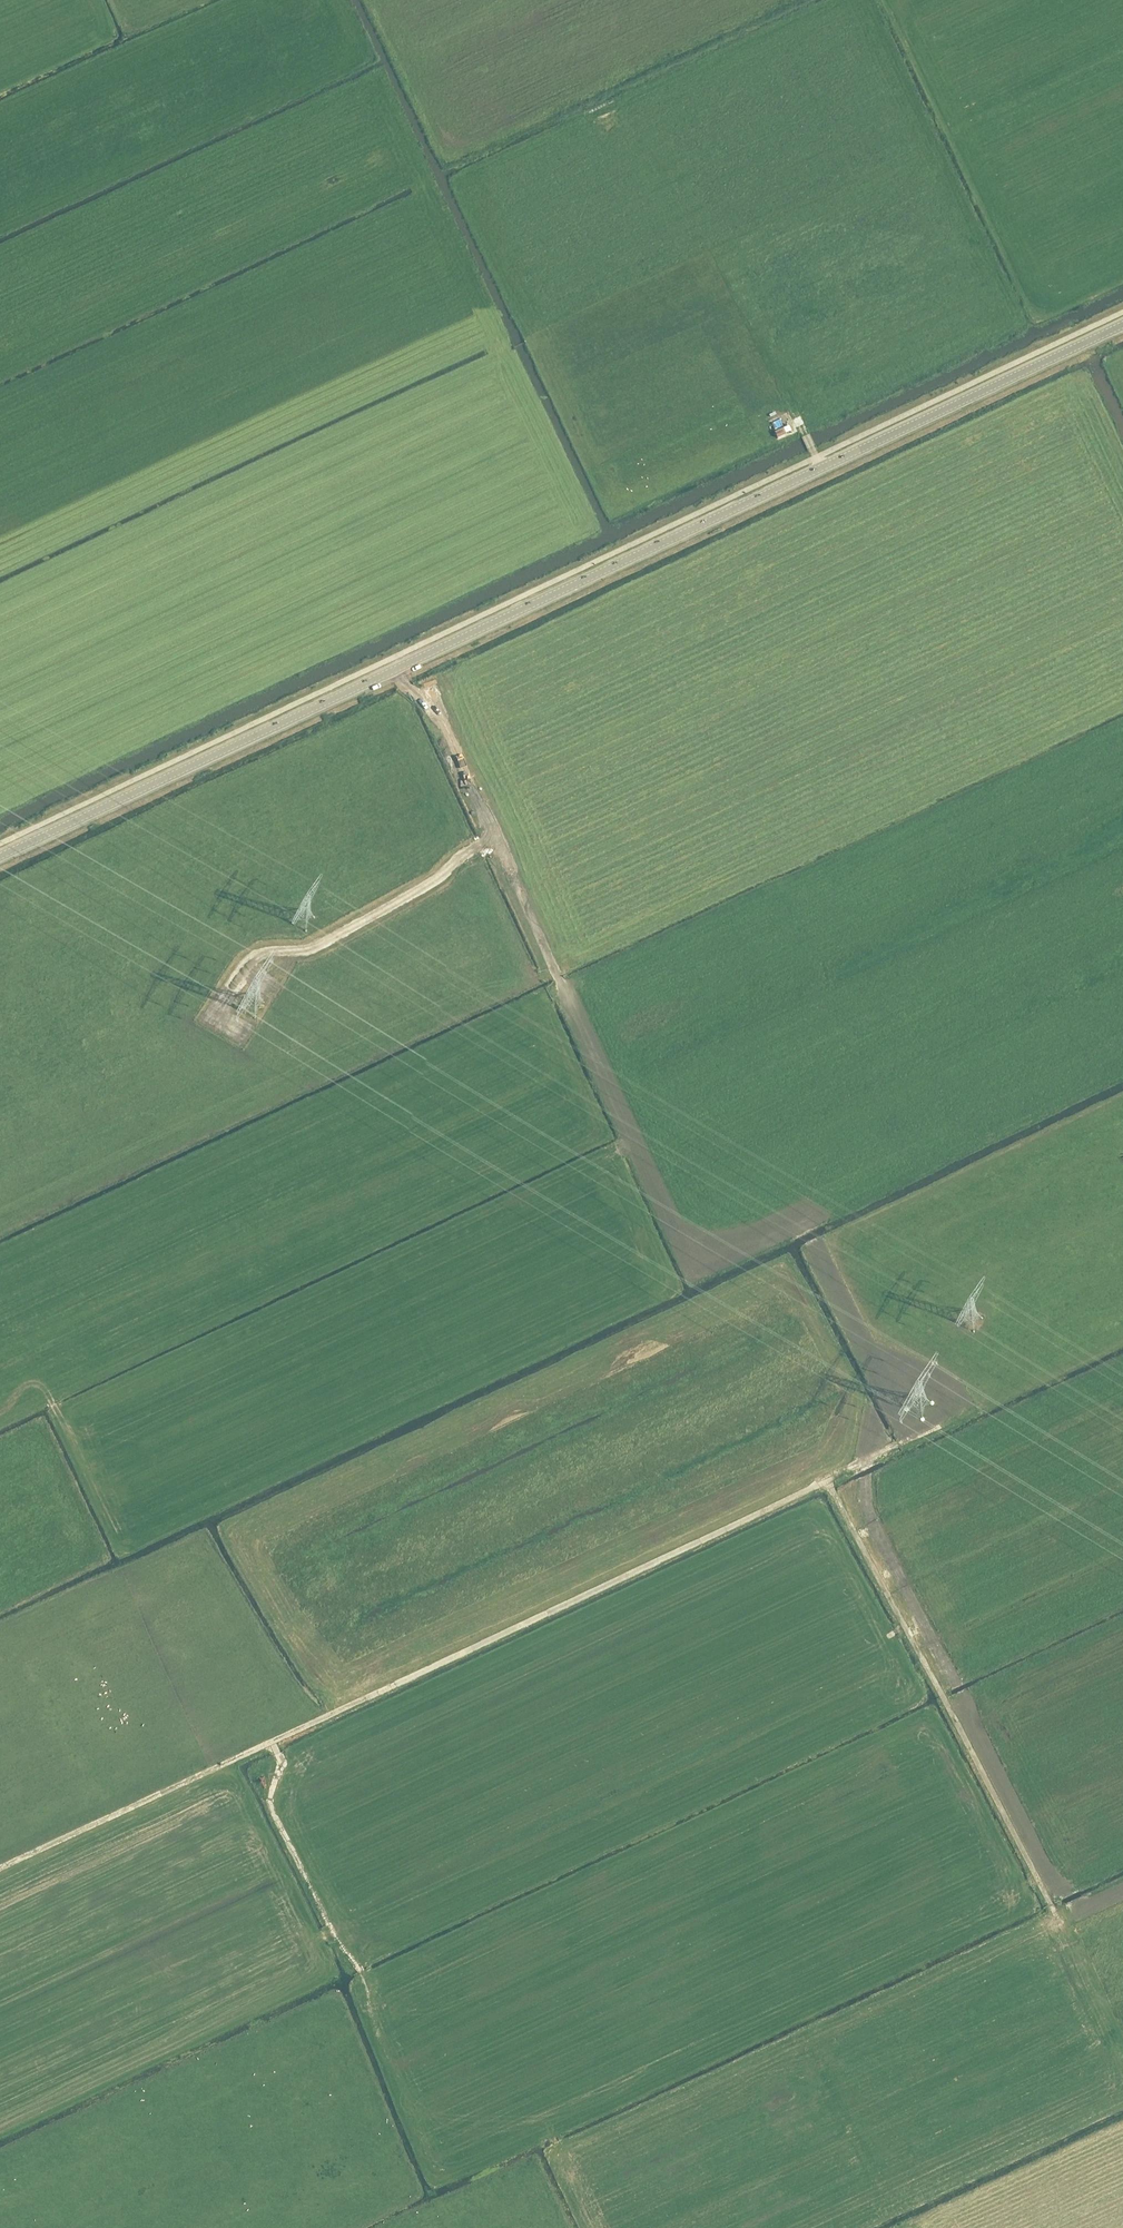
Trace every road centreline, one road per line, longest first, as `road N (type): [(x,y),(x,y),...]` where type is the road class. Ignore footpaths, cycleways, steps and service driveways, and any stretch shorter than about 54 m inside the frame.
road 1 (tertiary): [(0,856),(1122,324)]

